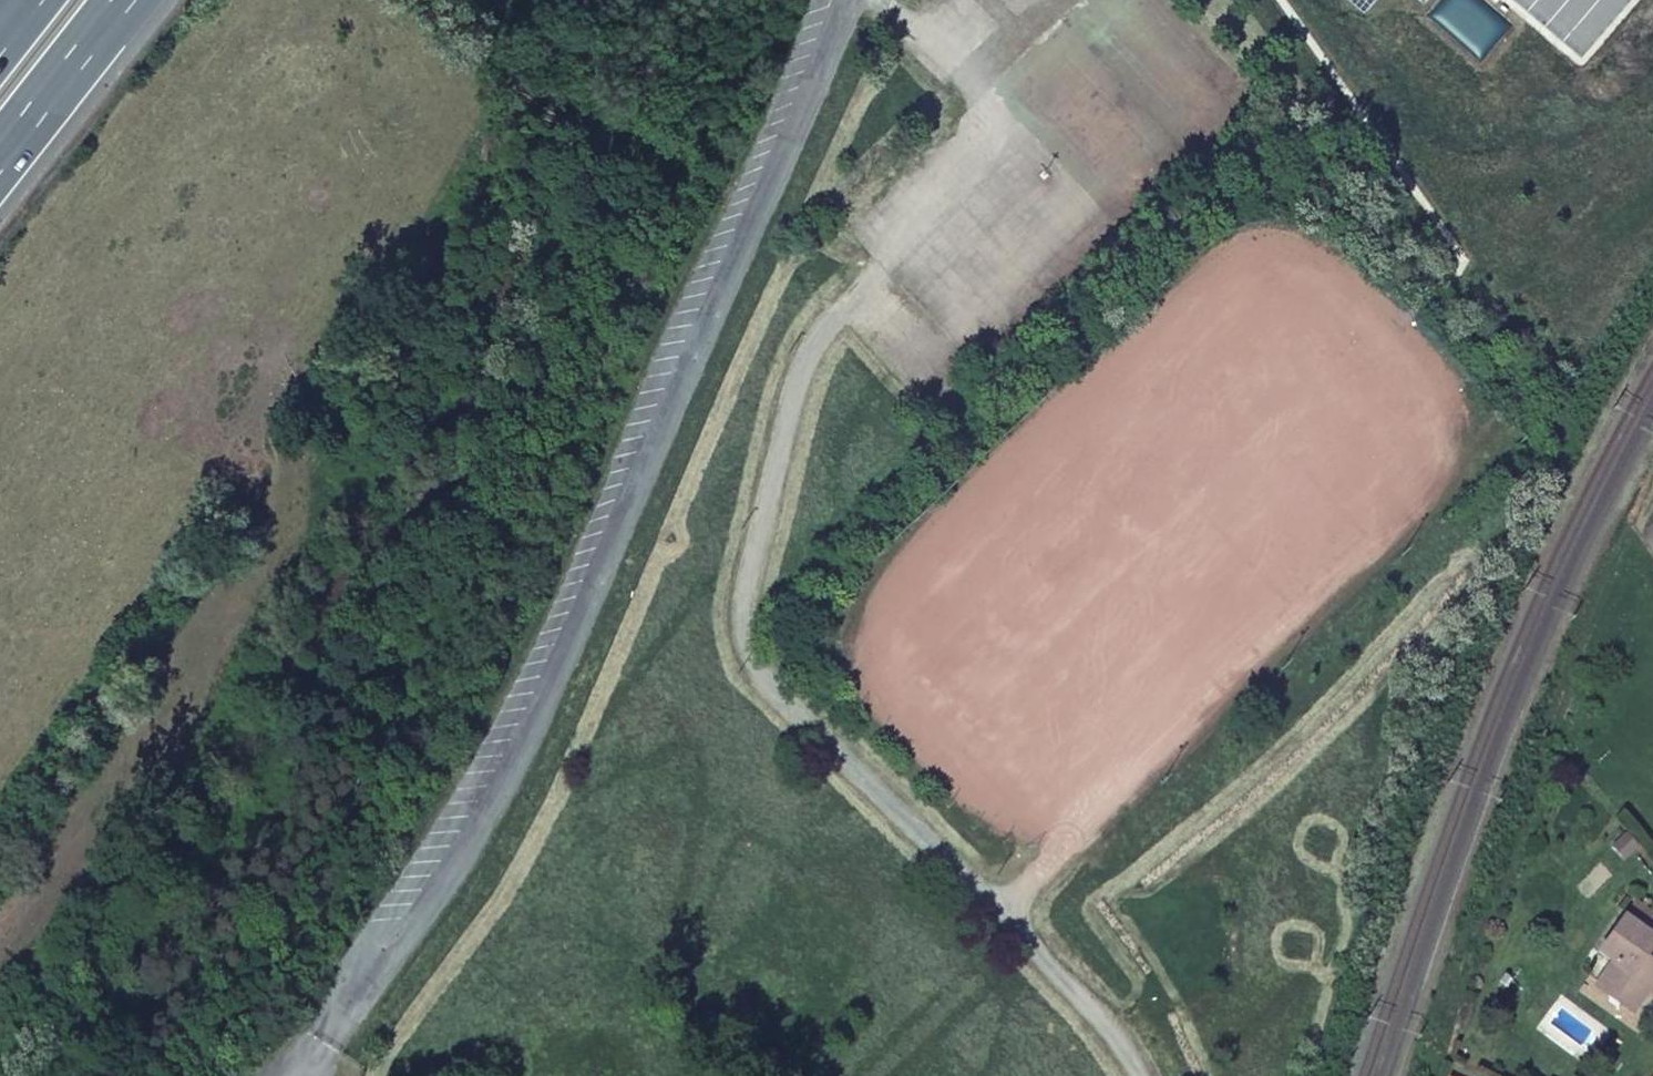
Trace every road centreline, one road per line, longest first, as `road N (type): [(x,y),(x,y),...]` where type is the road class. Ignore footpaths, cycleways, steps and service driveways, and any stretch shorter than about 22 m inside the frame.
road 1 (residential): [(838,0),(529,701),(474,804),(297,1075)]
road 2 (trunk): [(0,168),(131,0)]

